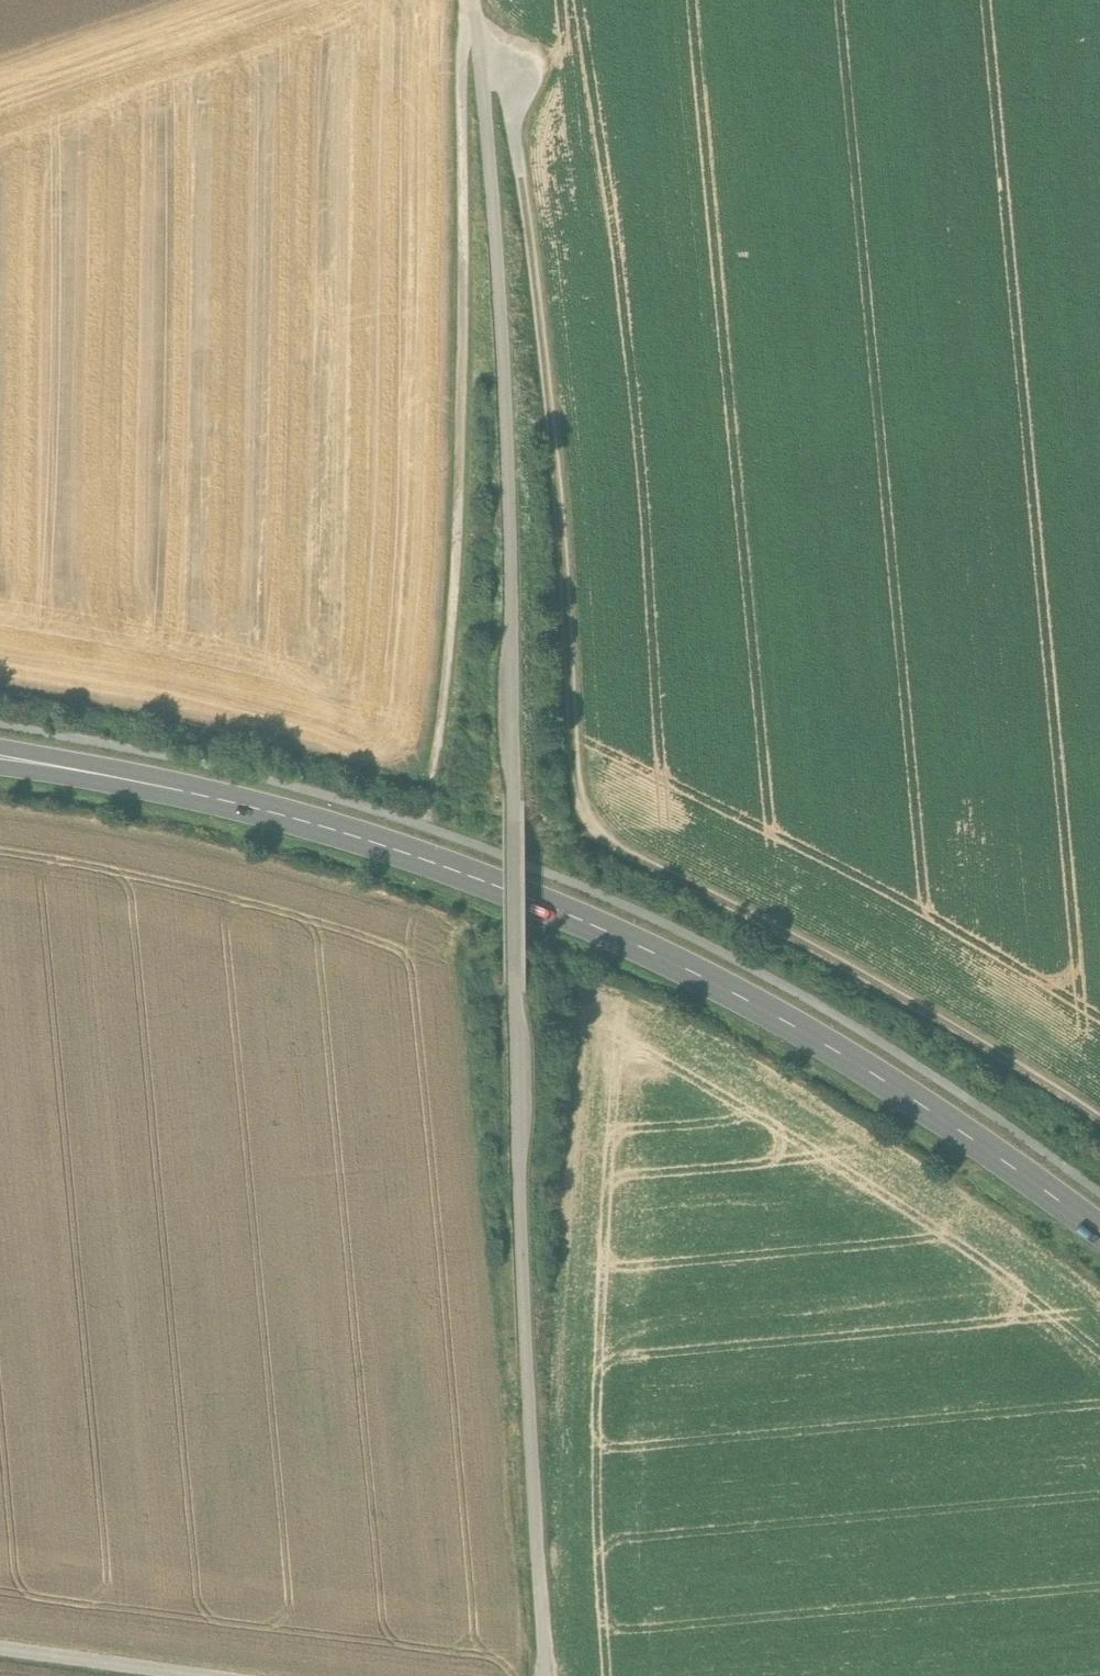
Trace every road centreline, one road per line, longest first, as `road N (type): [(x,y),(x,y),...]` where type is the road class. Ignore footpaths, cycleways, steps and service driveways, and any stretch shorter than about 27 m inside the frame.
road 1 (track): [(485,60),(510,80),(553,395),(590,841),(876,987),(1099,1124)]
road 2 (secondary): [(0,760),(182,793),(427,862),(544,905),(840,1057),(1099,1242)]
road 3 (unclassified): [(542,1675),(513,803)]
road 4 (track): [(470,0),(485,60),(515,382),(513,803)]
road 5 (track): [(473,30),(463,102),(456,568),(441,742),(423,829)]
road 6 (track): [(0,1655),(161,1675)]

